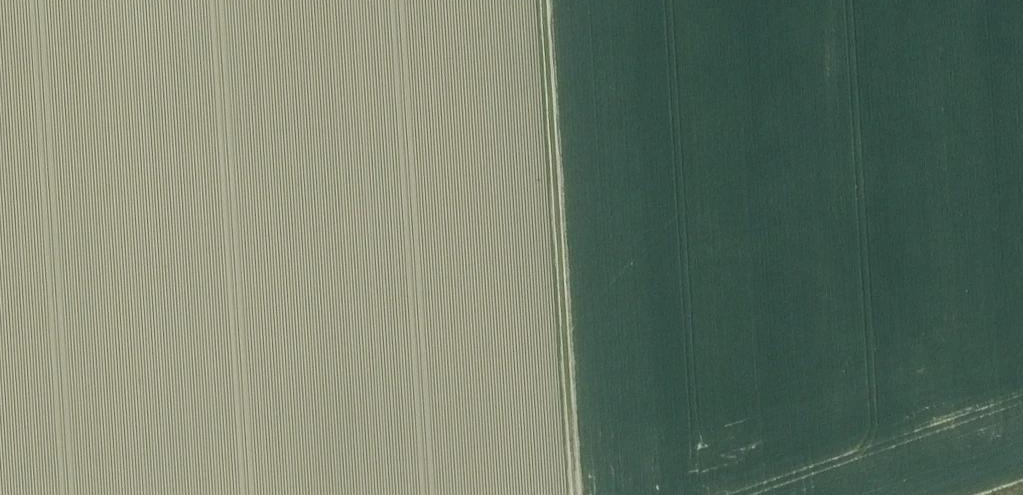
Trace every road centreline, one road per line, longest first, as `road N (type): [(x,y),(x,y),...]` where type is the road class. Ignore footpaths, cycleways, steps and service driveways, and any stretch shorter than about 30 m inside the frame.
road 1 (track): [(544,0),(576,494)]

